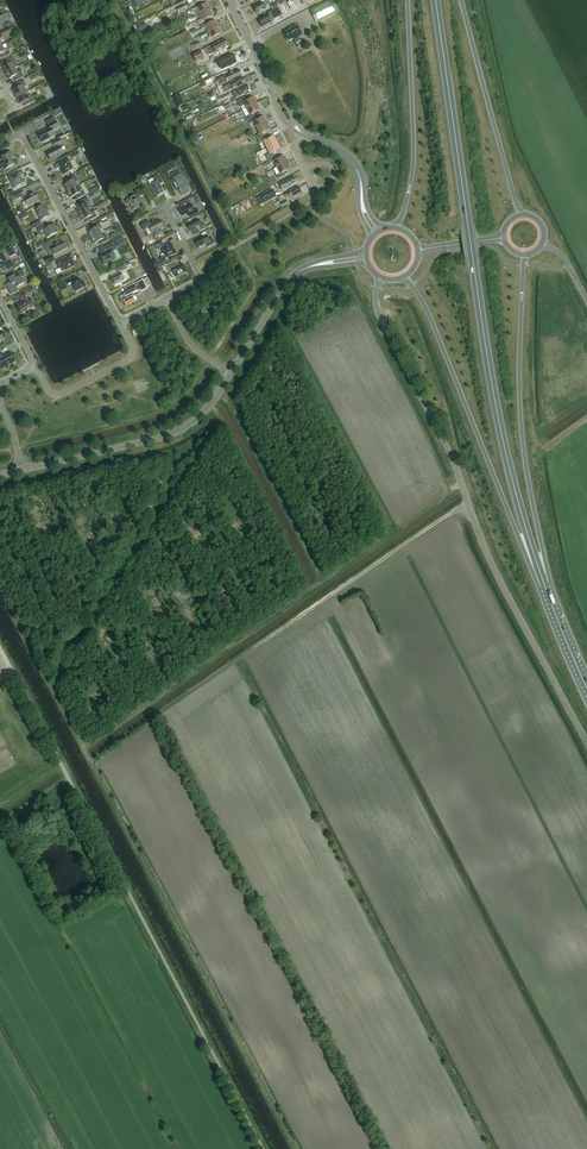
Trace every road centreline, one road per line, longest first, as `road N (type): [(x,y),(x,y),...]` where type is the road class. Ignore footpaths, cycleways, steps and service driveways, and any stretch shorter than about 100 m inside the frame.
road 1 (trunk): [(552,605),(493,390),(436,0)]
road 2 (unclassified): [(586,744),(491,564),(446,445),(378,313),(380,278)]
road 3 (trunk): [(403,278),(433,327),(552,605)]
road 4 (trunk): [(552,605),(522,432),(526,256)]
road 5 (tertiary): [(24,470),(173,434),(203,413),(230,374)]
road 6 (trunk): [(407,0),(413,151),(397,228)]
road 7 (trunk): [(522,214),(459,0)]
road 8 (residential): [(120,323),(20,133)]
road 9 (residential): [(35,366),(49,392),(63,393),(129,358),(133,349),(120,323)]
road 10 (residential): [(167,299),(202,280),(164,206)]
road 11 (tertiary): [(230,374),(297,273)]

